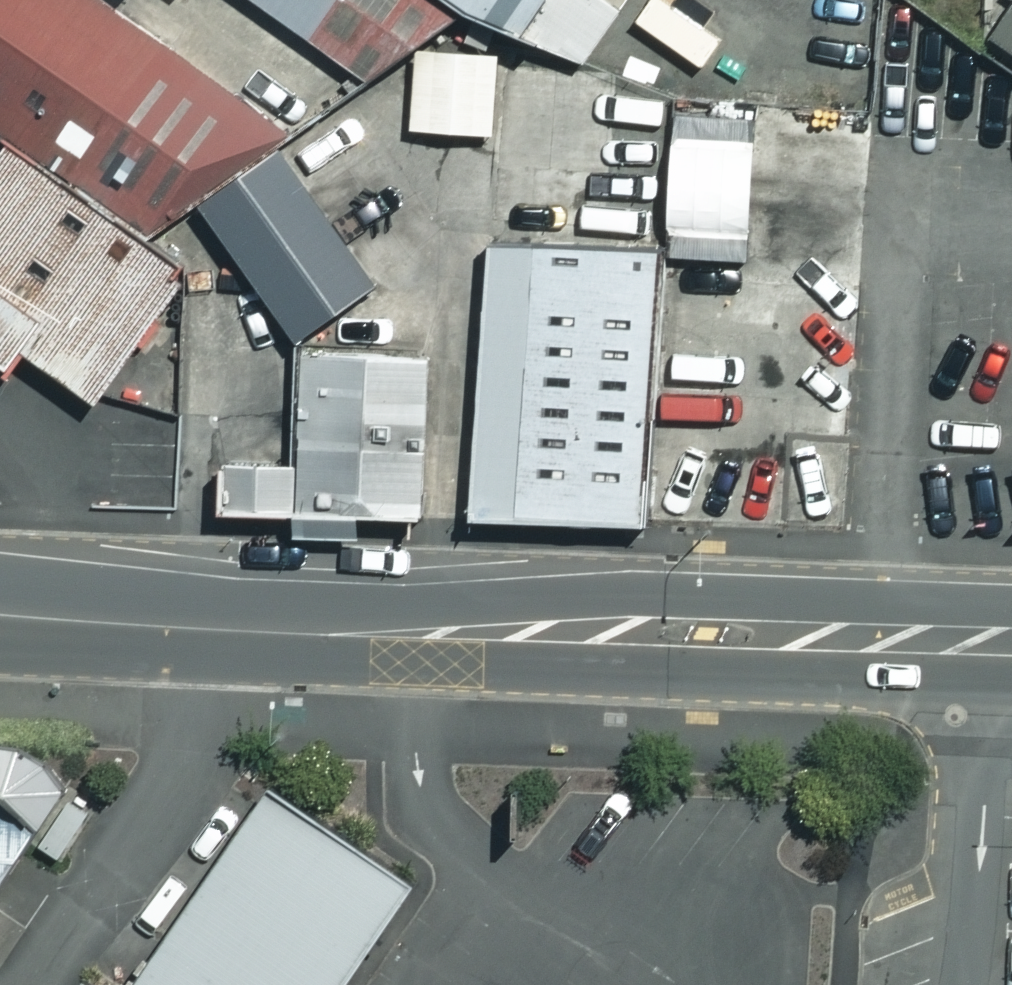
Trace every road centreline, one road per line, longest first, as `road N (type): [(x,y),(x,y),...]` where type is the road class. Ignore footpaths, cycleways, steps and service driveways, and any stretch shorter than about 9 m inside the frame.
road 1 (tertiary): [(993,649),(206,632)]
road 2 (residential): [(39,984),(180,783),(202,715),(206,632)]
road 3 (unclassified): [(993,649),(968,984)]
road 4 (tertiary): [(206,632),(0,613)]

